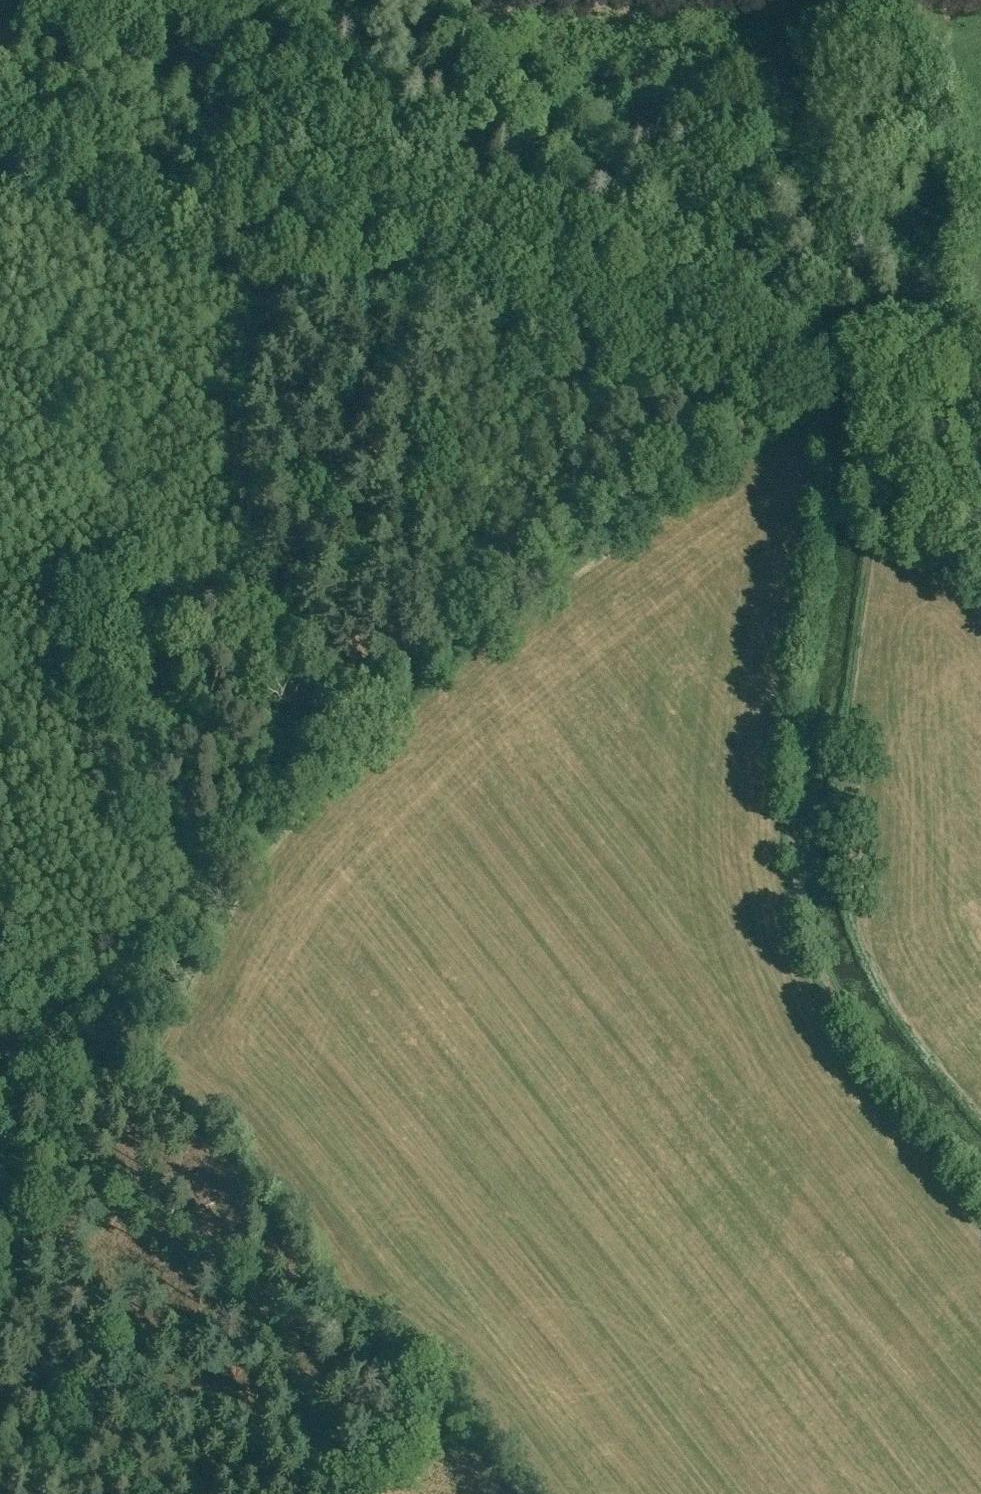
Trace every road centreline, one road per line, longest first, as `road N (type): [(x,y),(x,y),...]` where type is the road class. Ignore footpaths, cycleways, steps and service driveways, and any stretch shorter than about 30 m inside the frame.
road 1 (track): [(330,1493),(273,1356),(60,1146),(0,1062)]
road 2 (unclassified): [(189,0),(83,18),(0,51)]

